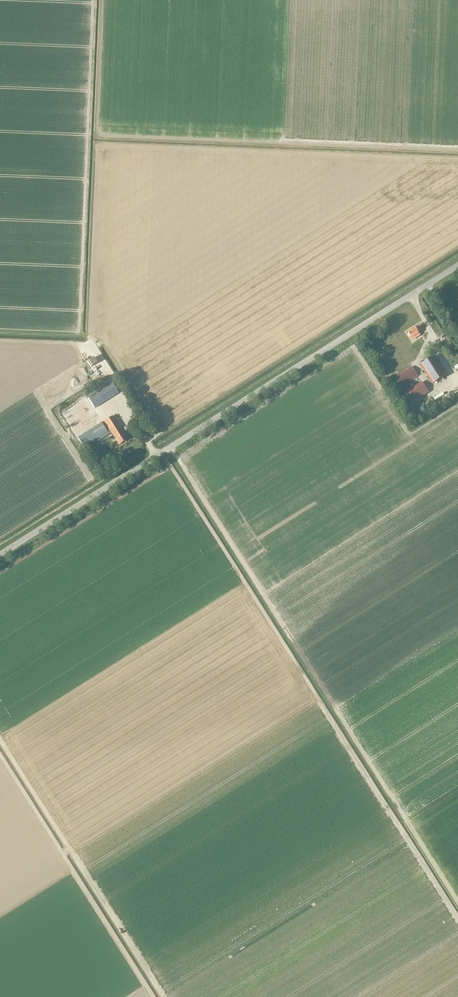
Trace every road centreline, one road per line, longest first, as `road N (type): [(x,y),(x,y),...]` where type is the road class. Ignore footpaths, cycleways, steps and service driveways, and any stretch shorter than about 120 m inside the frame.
road 1 (unclassified): [(0,555),(457,265)]

